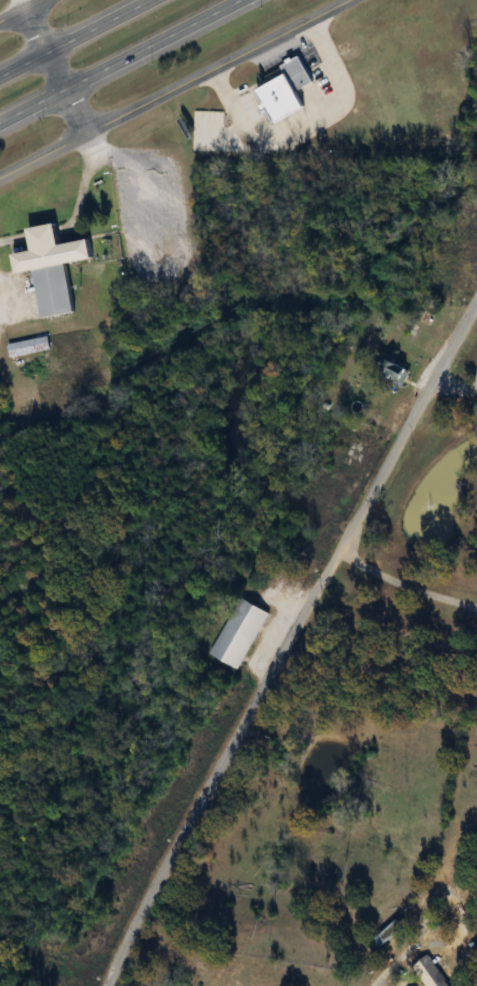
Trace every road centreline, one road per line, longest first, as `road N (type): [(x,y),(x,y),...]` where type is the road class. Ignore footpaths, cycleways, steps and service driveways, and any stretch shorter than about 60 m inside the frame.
road 1 (residential): [(476,289),(156,876),(106,985)]
road 2 (residential): [(351,0),(0,178)]
road 3 (trunk): [(65,91),(244,0)]
road 4 (residential): [(21,0),(88,134)]

